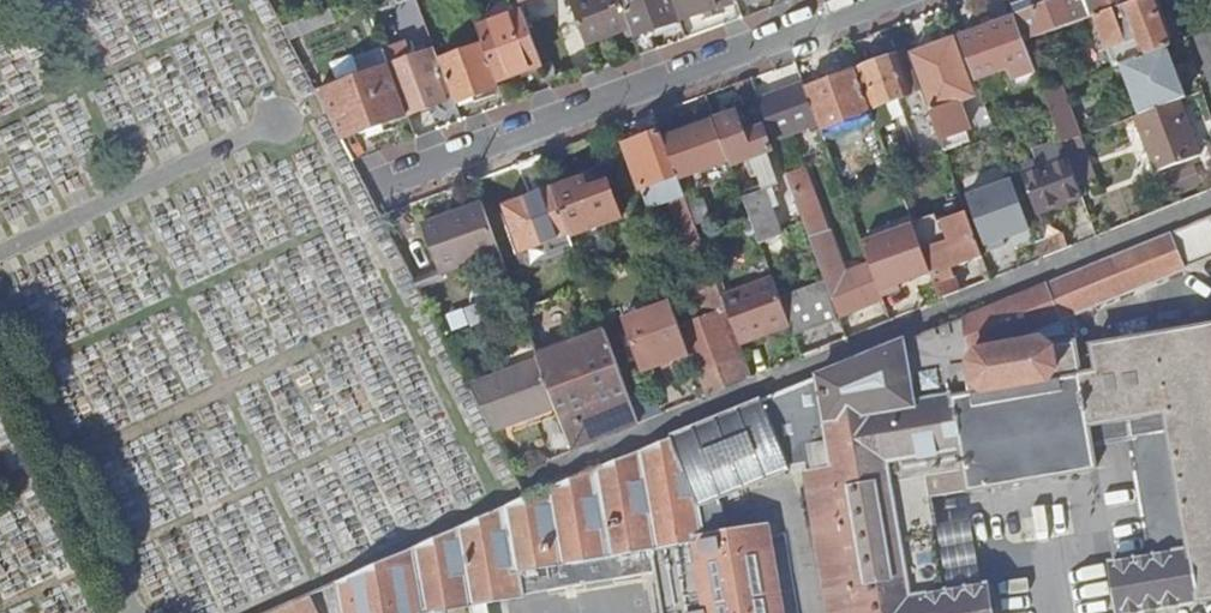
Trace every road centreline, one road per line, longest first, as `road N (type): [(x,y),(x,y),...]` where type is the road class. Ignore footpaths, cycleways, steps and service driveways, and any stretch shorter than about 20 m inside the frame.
road 1 (residential): [(1210,201),(523,484)]
road 2 (residential): [(886,0),(378,187)]

